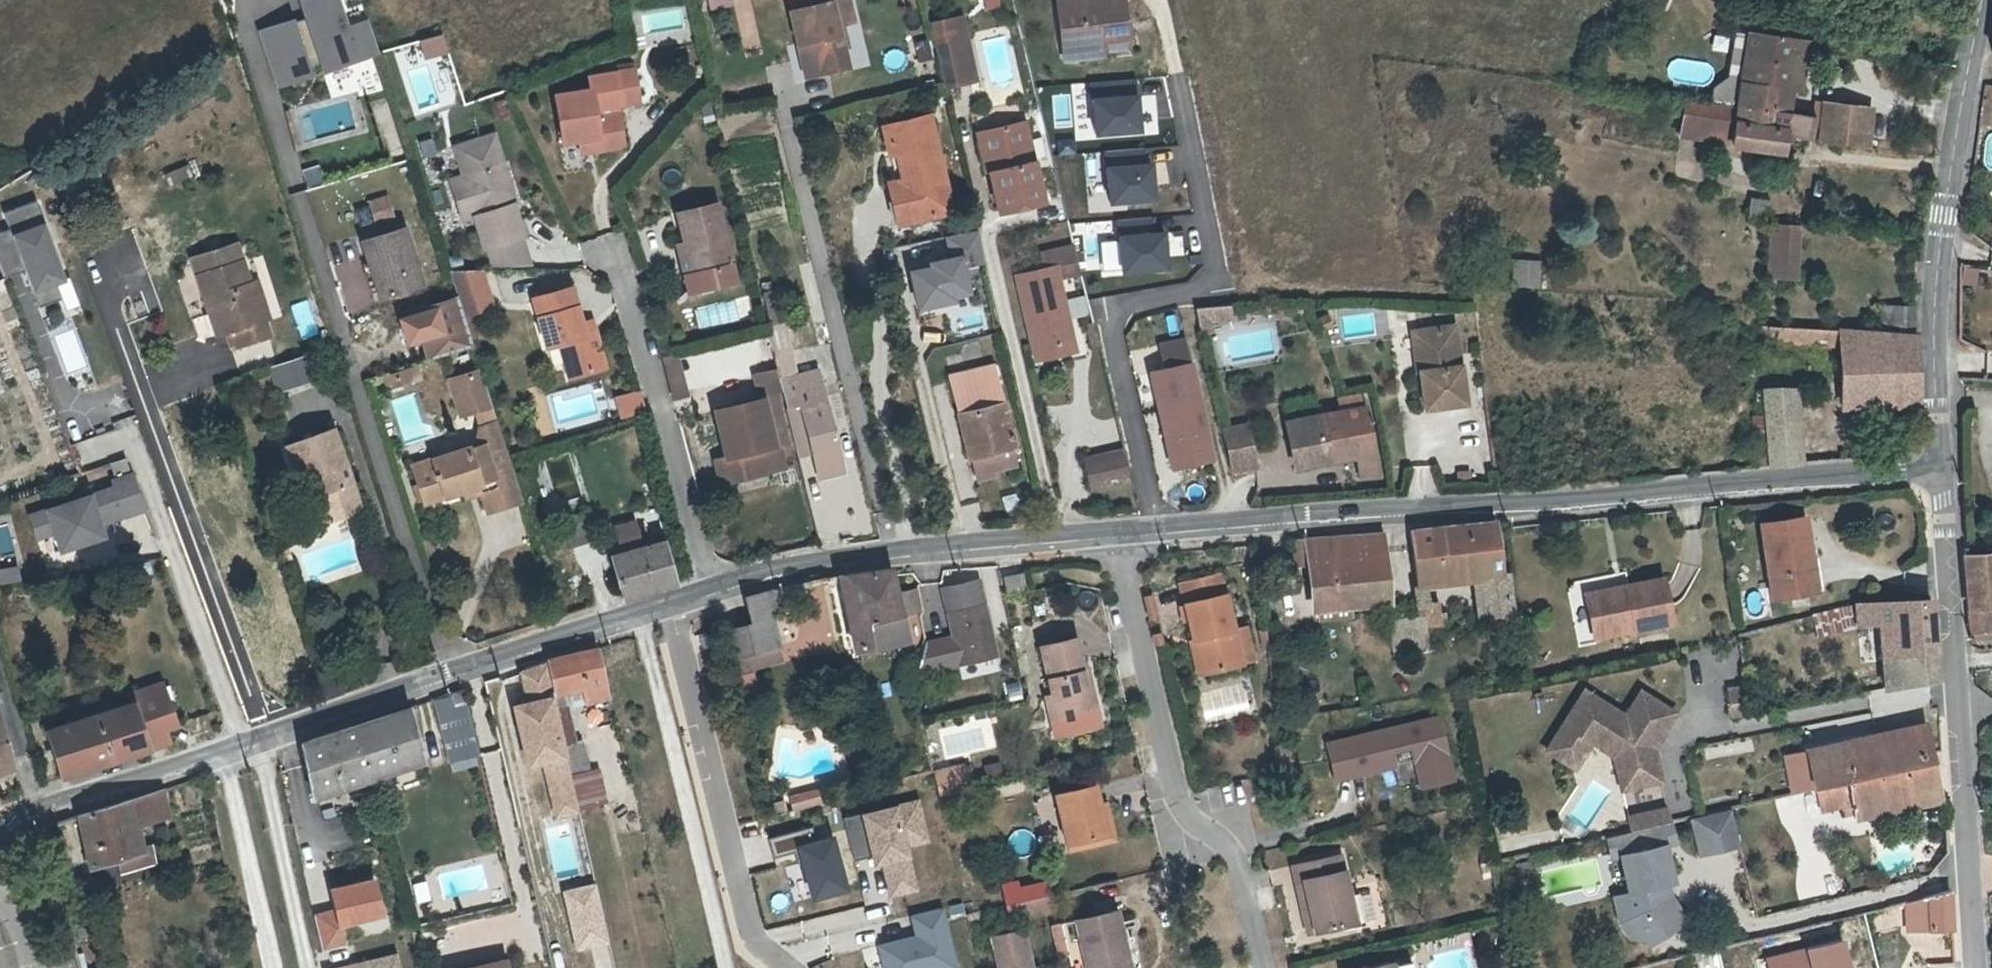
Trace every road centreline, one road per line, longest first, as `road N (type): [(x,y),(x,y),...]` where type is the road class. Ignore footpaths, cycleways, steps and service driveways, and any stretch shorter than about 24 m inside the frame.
road 1 (residential): [(1938,464),(1117,538)]
road 2 (residential): [(711,590),(22,820),(0,848)]
road 3 (tertiary): [(1977,967),(1938,464)]
road 4 (tertiary): [(1938,464),(1938,289),(1984,0)]
road 5 (residential): [(1117,538),(1179,789),(1243,872),(1266,967)]
road 6 (residential): [(1117,538),(874,555),(711,590)]
road 7 (residential): [(618,249),(711,590)]

